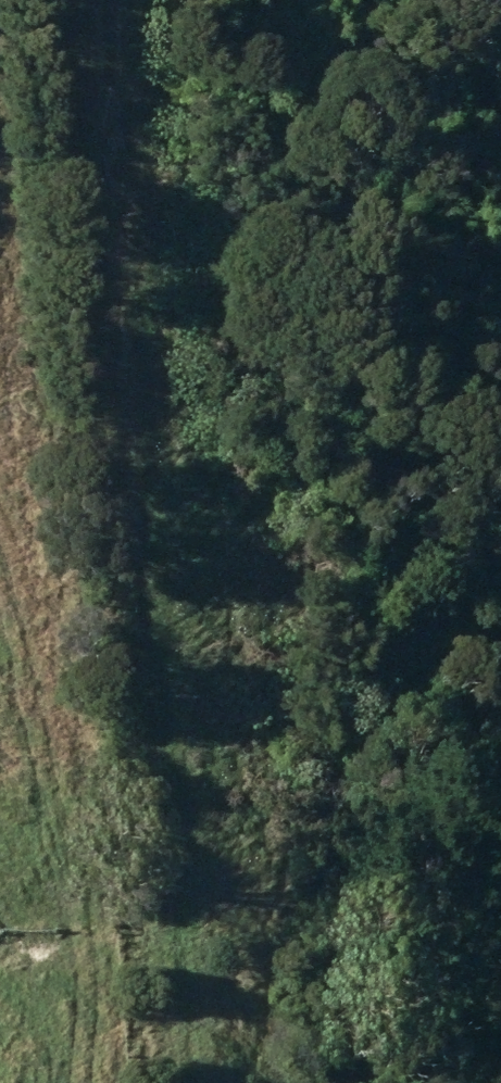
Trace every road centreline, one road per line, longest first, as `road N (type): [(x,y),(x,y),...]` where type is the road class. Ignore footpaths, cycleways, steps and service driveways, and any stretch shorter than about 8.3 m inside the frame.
road 1 (track): [(121,0),(102,138),(205,1082)]
road 2 (track): [(0,460),(48,1082)]

